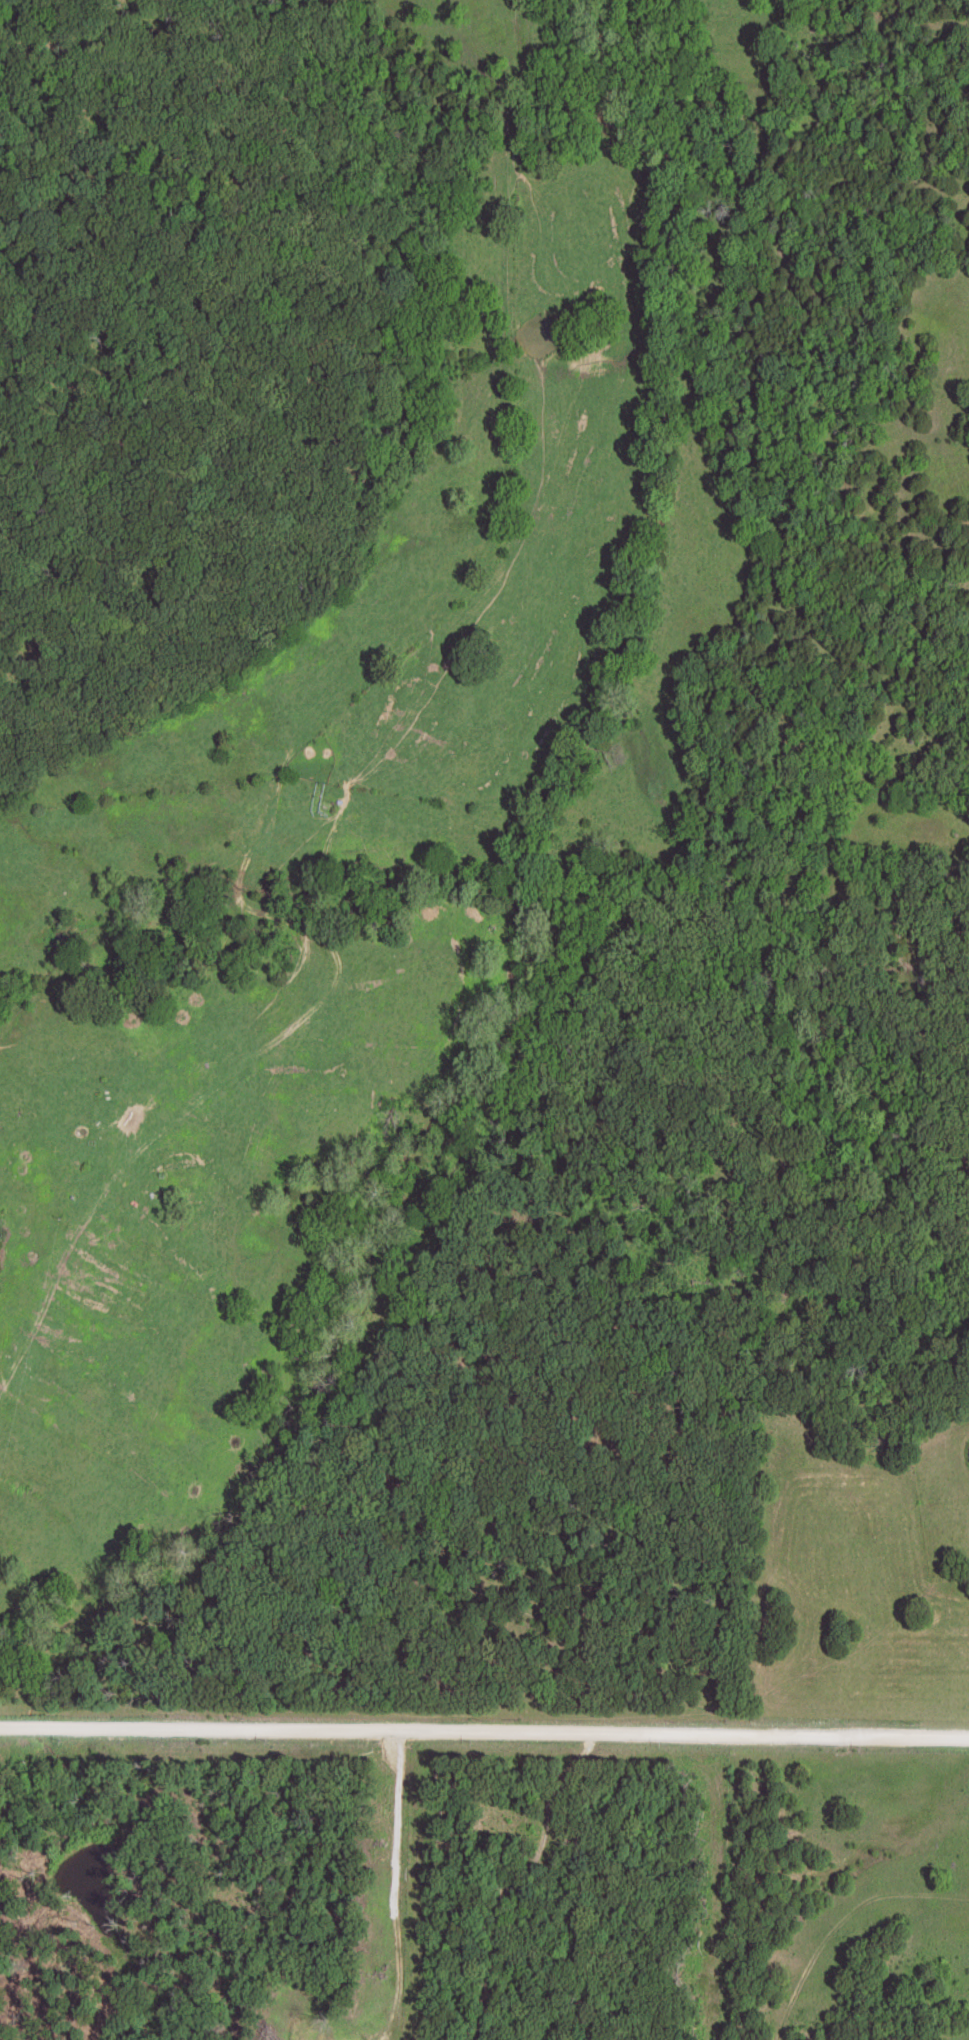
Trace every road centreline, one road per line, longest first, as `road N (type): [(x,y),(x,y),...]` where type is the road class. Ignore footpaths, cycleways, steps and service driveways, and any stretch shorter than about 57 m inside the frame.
road 1 (residential): [(968,1740),(0,1727)]

